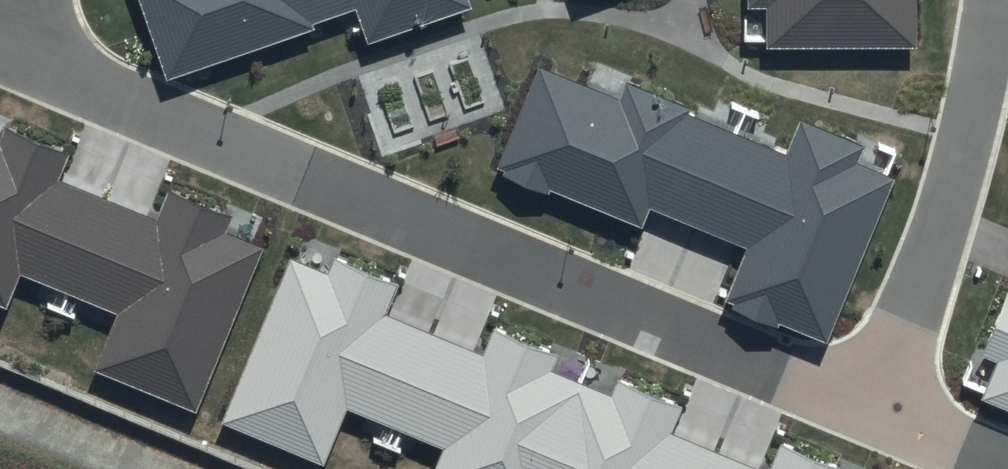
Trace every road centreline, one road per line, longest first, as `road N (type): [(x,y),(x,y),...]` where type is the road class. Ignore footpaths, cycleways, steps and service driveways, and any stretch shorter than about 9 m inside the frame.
road 1 (residential): [(10,58),(883,424)]
road 2 (residential): [(1002,0),(996,63),(948,252),(883,424)]
road 3 (track): [(193,468),(0,390)]

